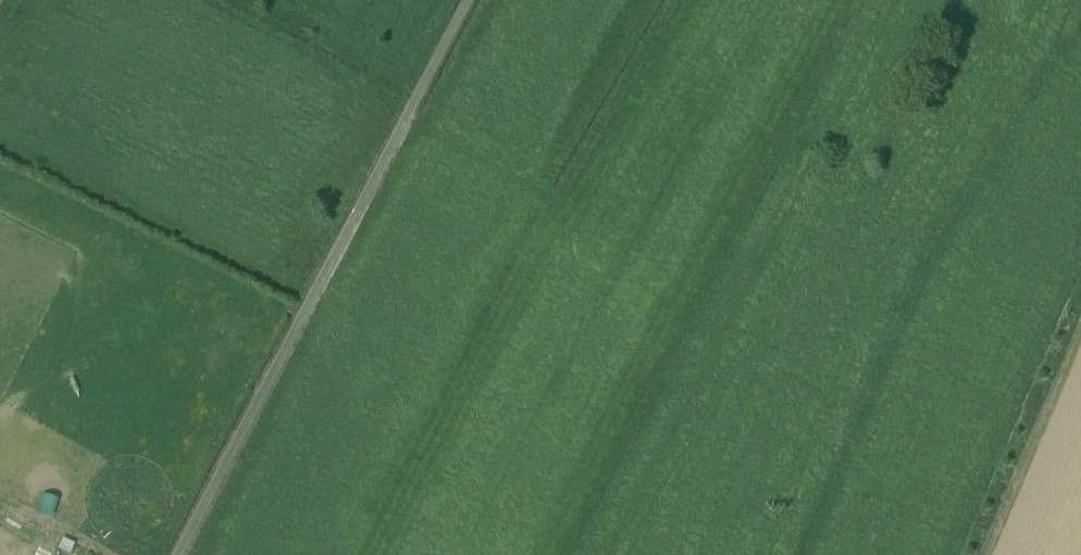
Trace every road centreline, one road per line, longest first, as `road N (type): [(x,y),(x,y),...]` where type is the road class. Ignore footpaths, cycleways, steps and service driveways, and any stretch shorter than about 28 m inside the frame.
road 1 (track): [(469,0),(180,554)]
road 2 (track): [(983,554),(1080,312)]

